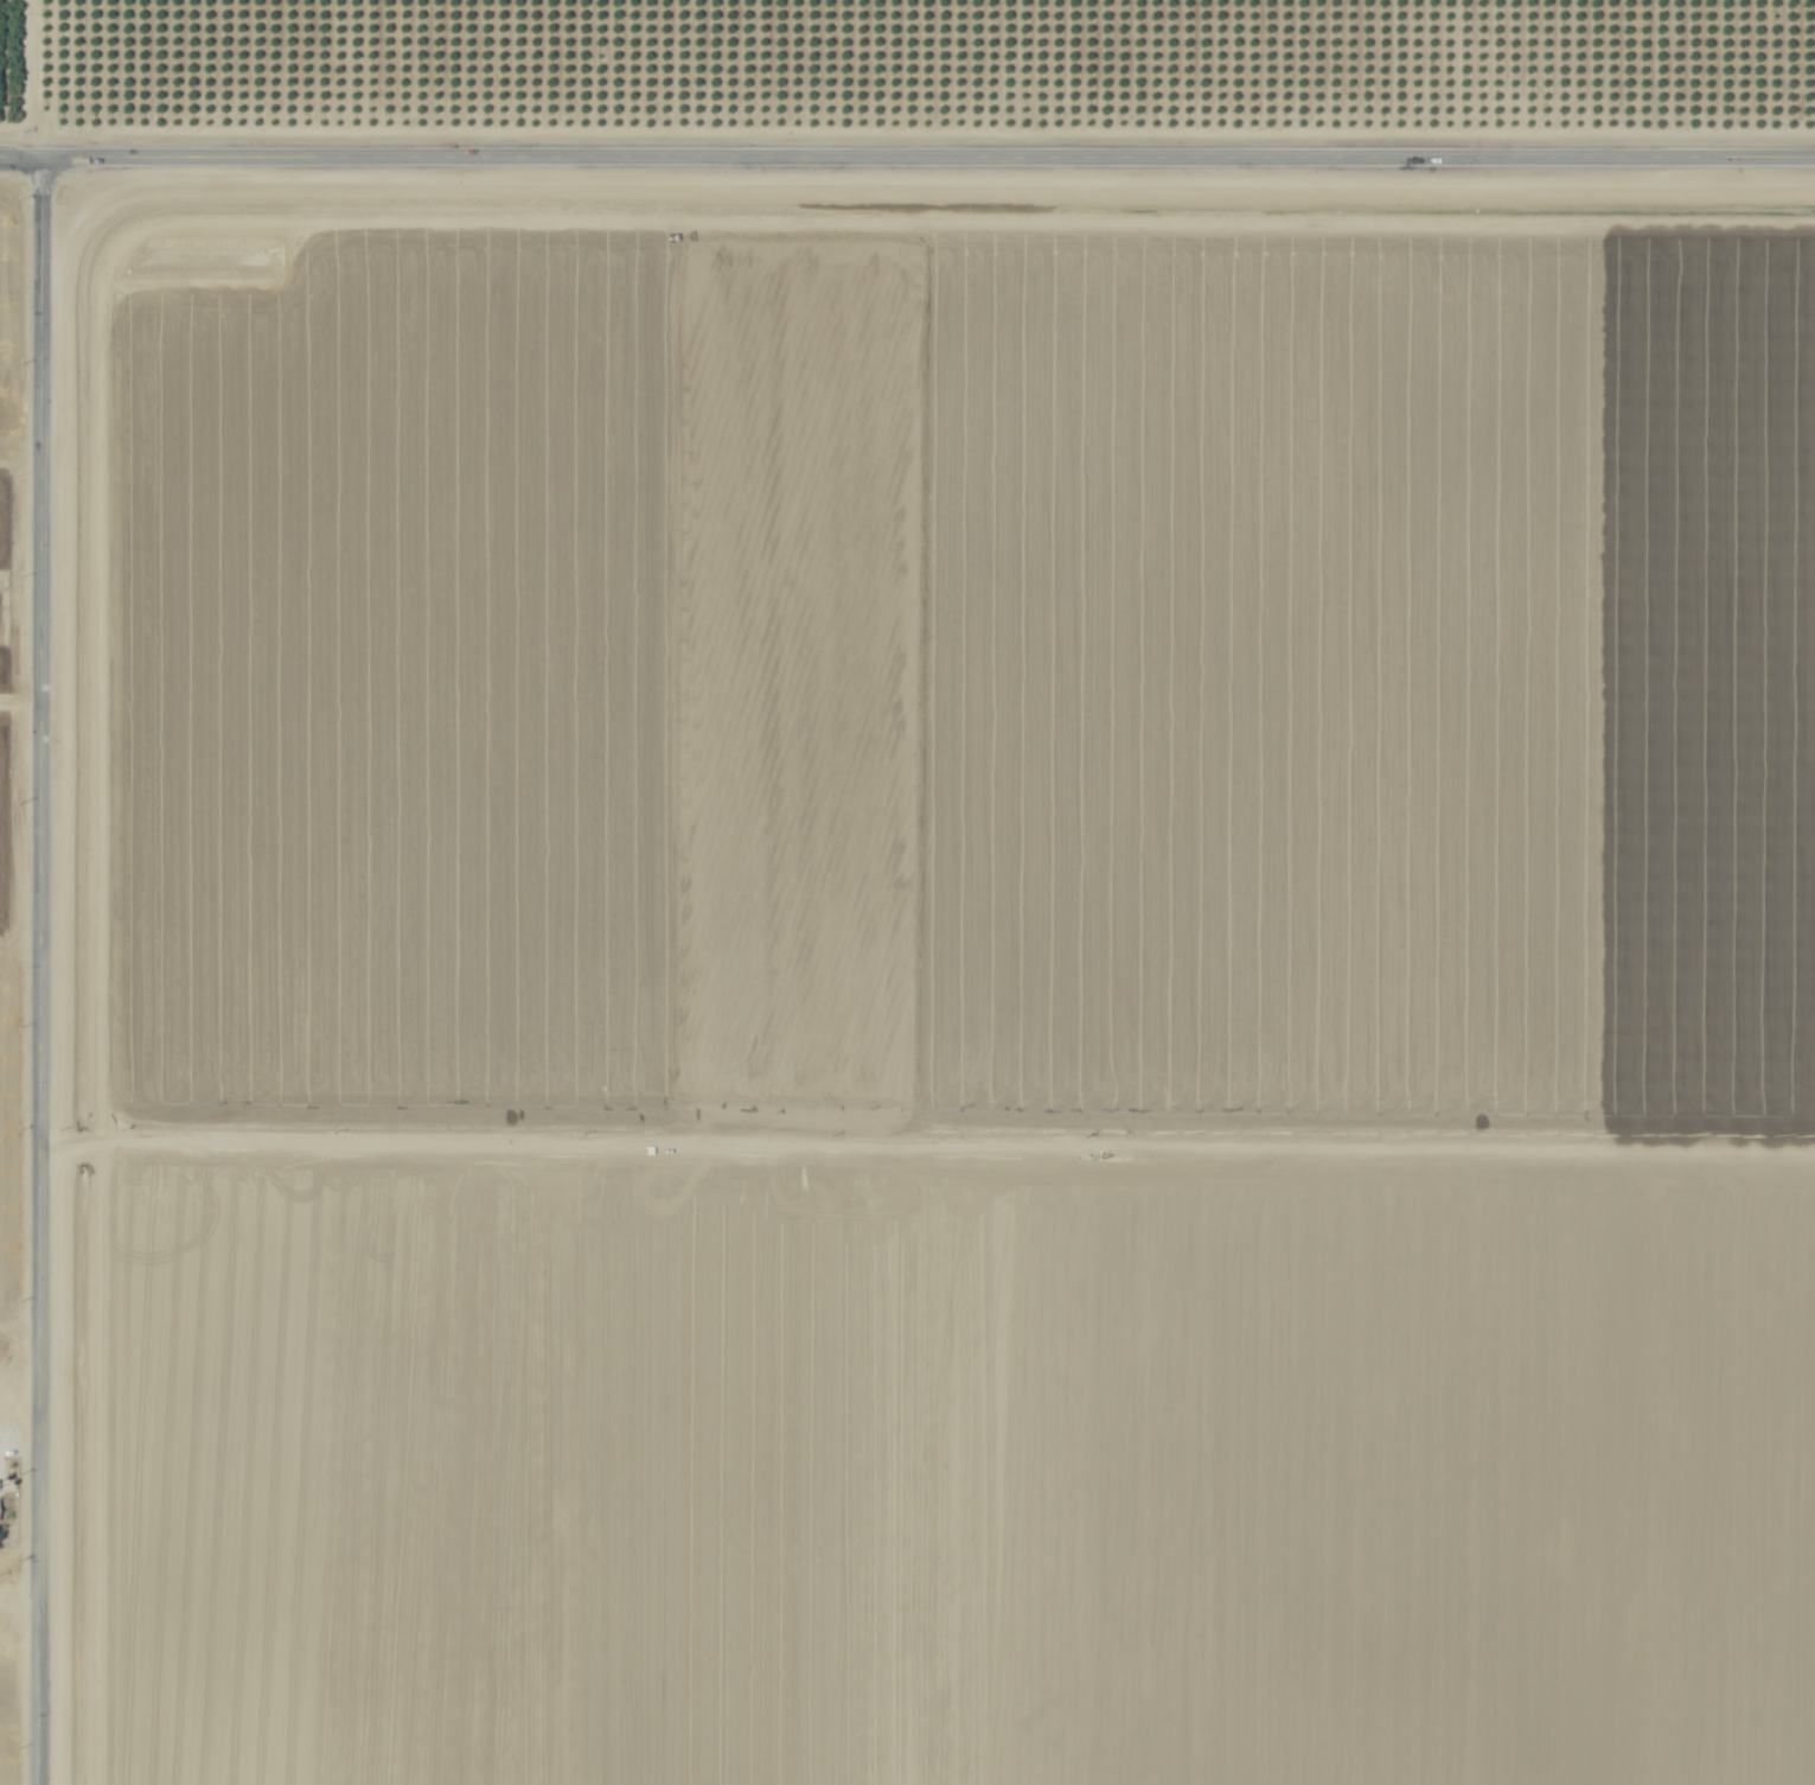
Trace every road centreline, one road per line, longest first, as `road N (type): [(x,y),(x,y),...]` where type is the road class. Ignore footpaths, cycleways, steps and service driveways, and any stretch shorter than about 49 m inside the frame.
road 1 (tertiary): [(0,156),(1814,157)]
road 2 (tertiary): [(44,157),(40,1784)]
road 3 (residential): [(46,0),(44,157)]

